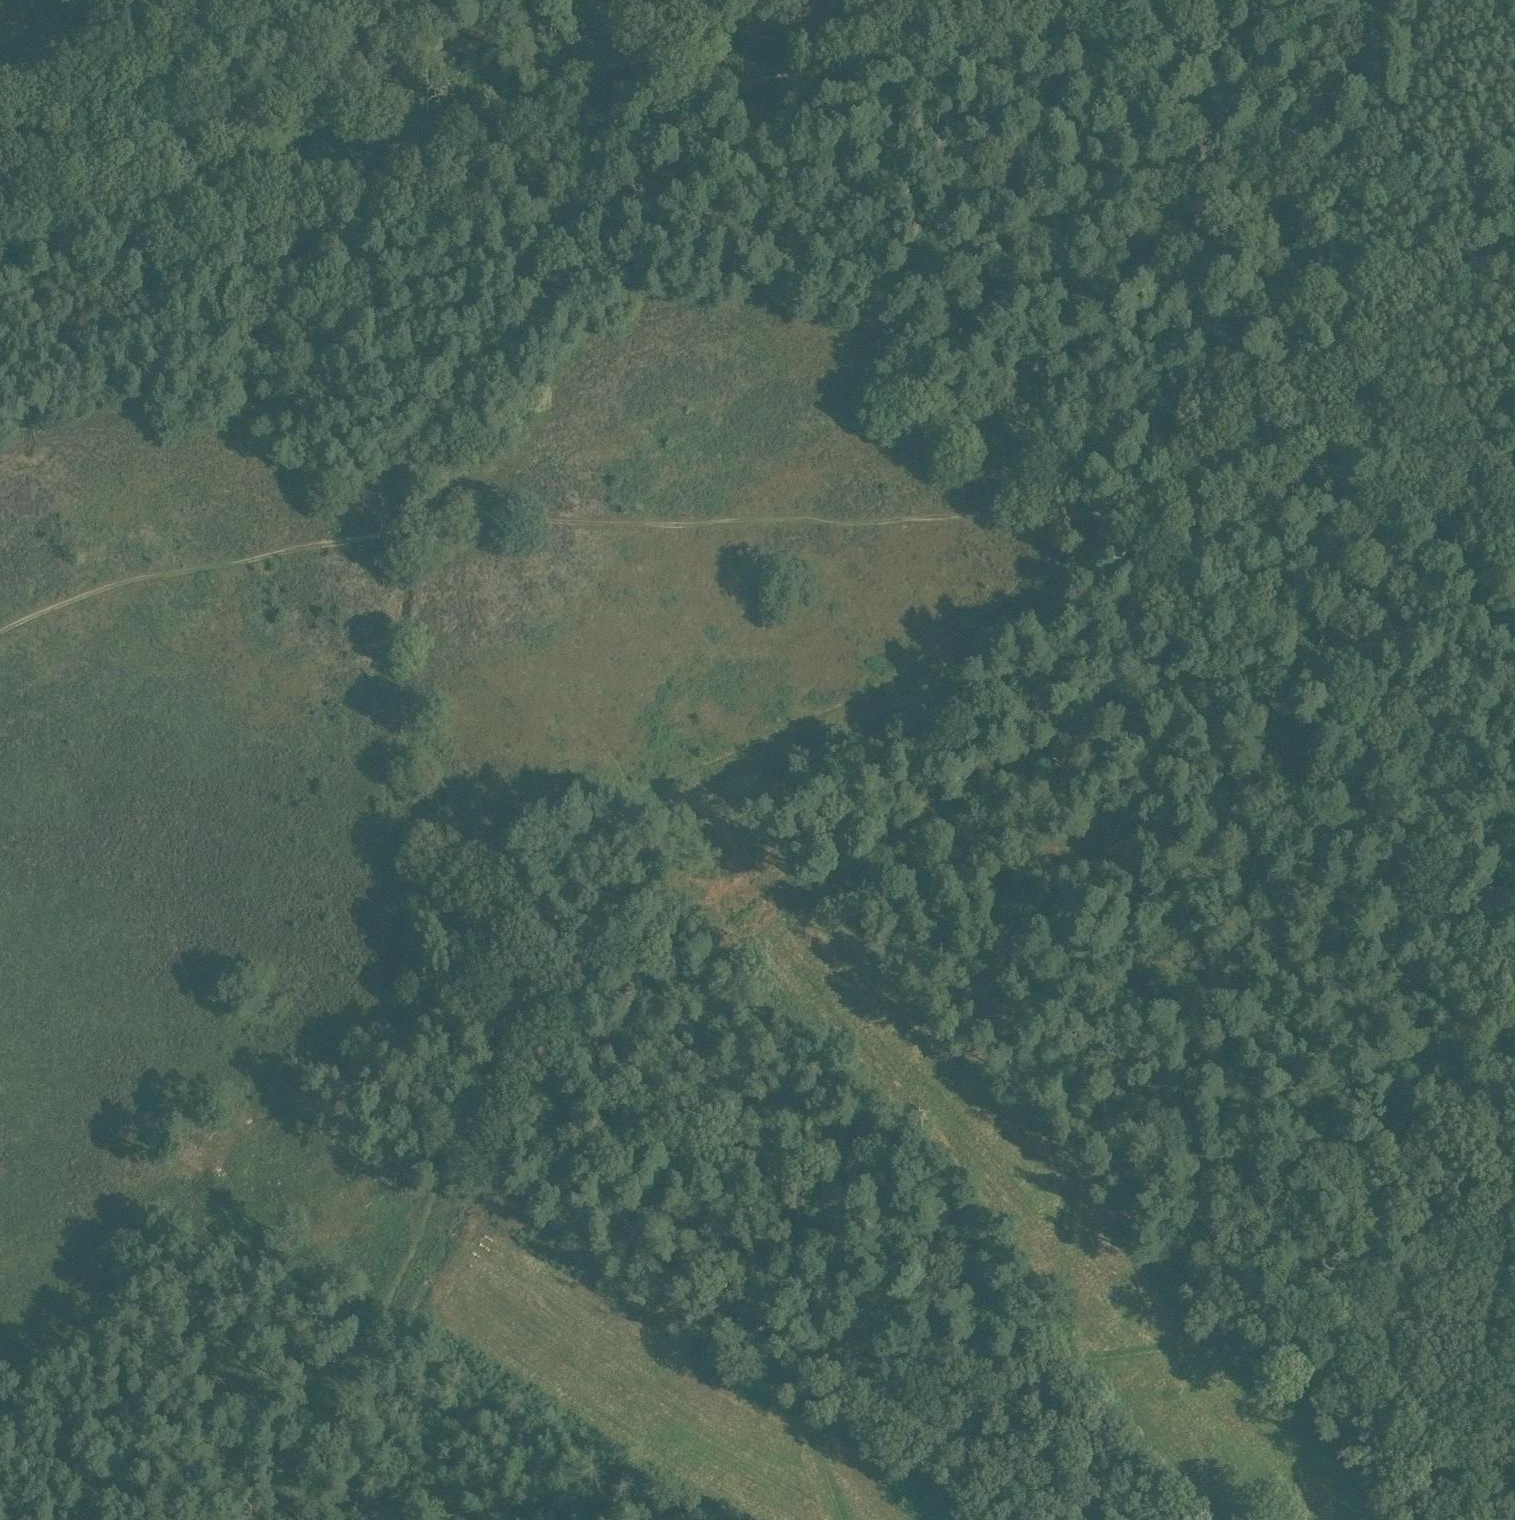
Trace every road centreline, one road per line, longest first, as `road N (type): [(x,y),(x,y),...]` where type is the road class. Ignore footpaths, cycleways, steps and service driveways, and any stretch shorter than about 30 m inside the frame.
road 1 (track): [(1108,506),(1102,523),(1046,558),(921,658),(627,800),(598,838),(576,917),(478,1093),(431,1211),(282,1519)]
road 2 (track): [(363,166),(427,164),(470,140),(627,112),(656,98),(1016,37),(1117,0)]
road 3 (track): [(0,231),(156,202),(222,183),(244,167),(326,148),(348,146),(363,166)]

